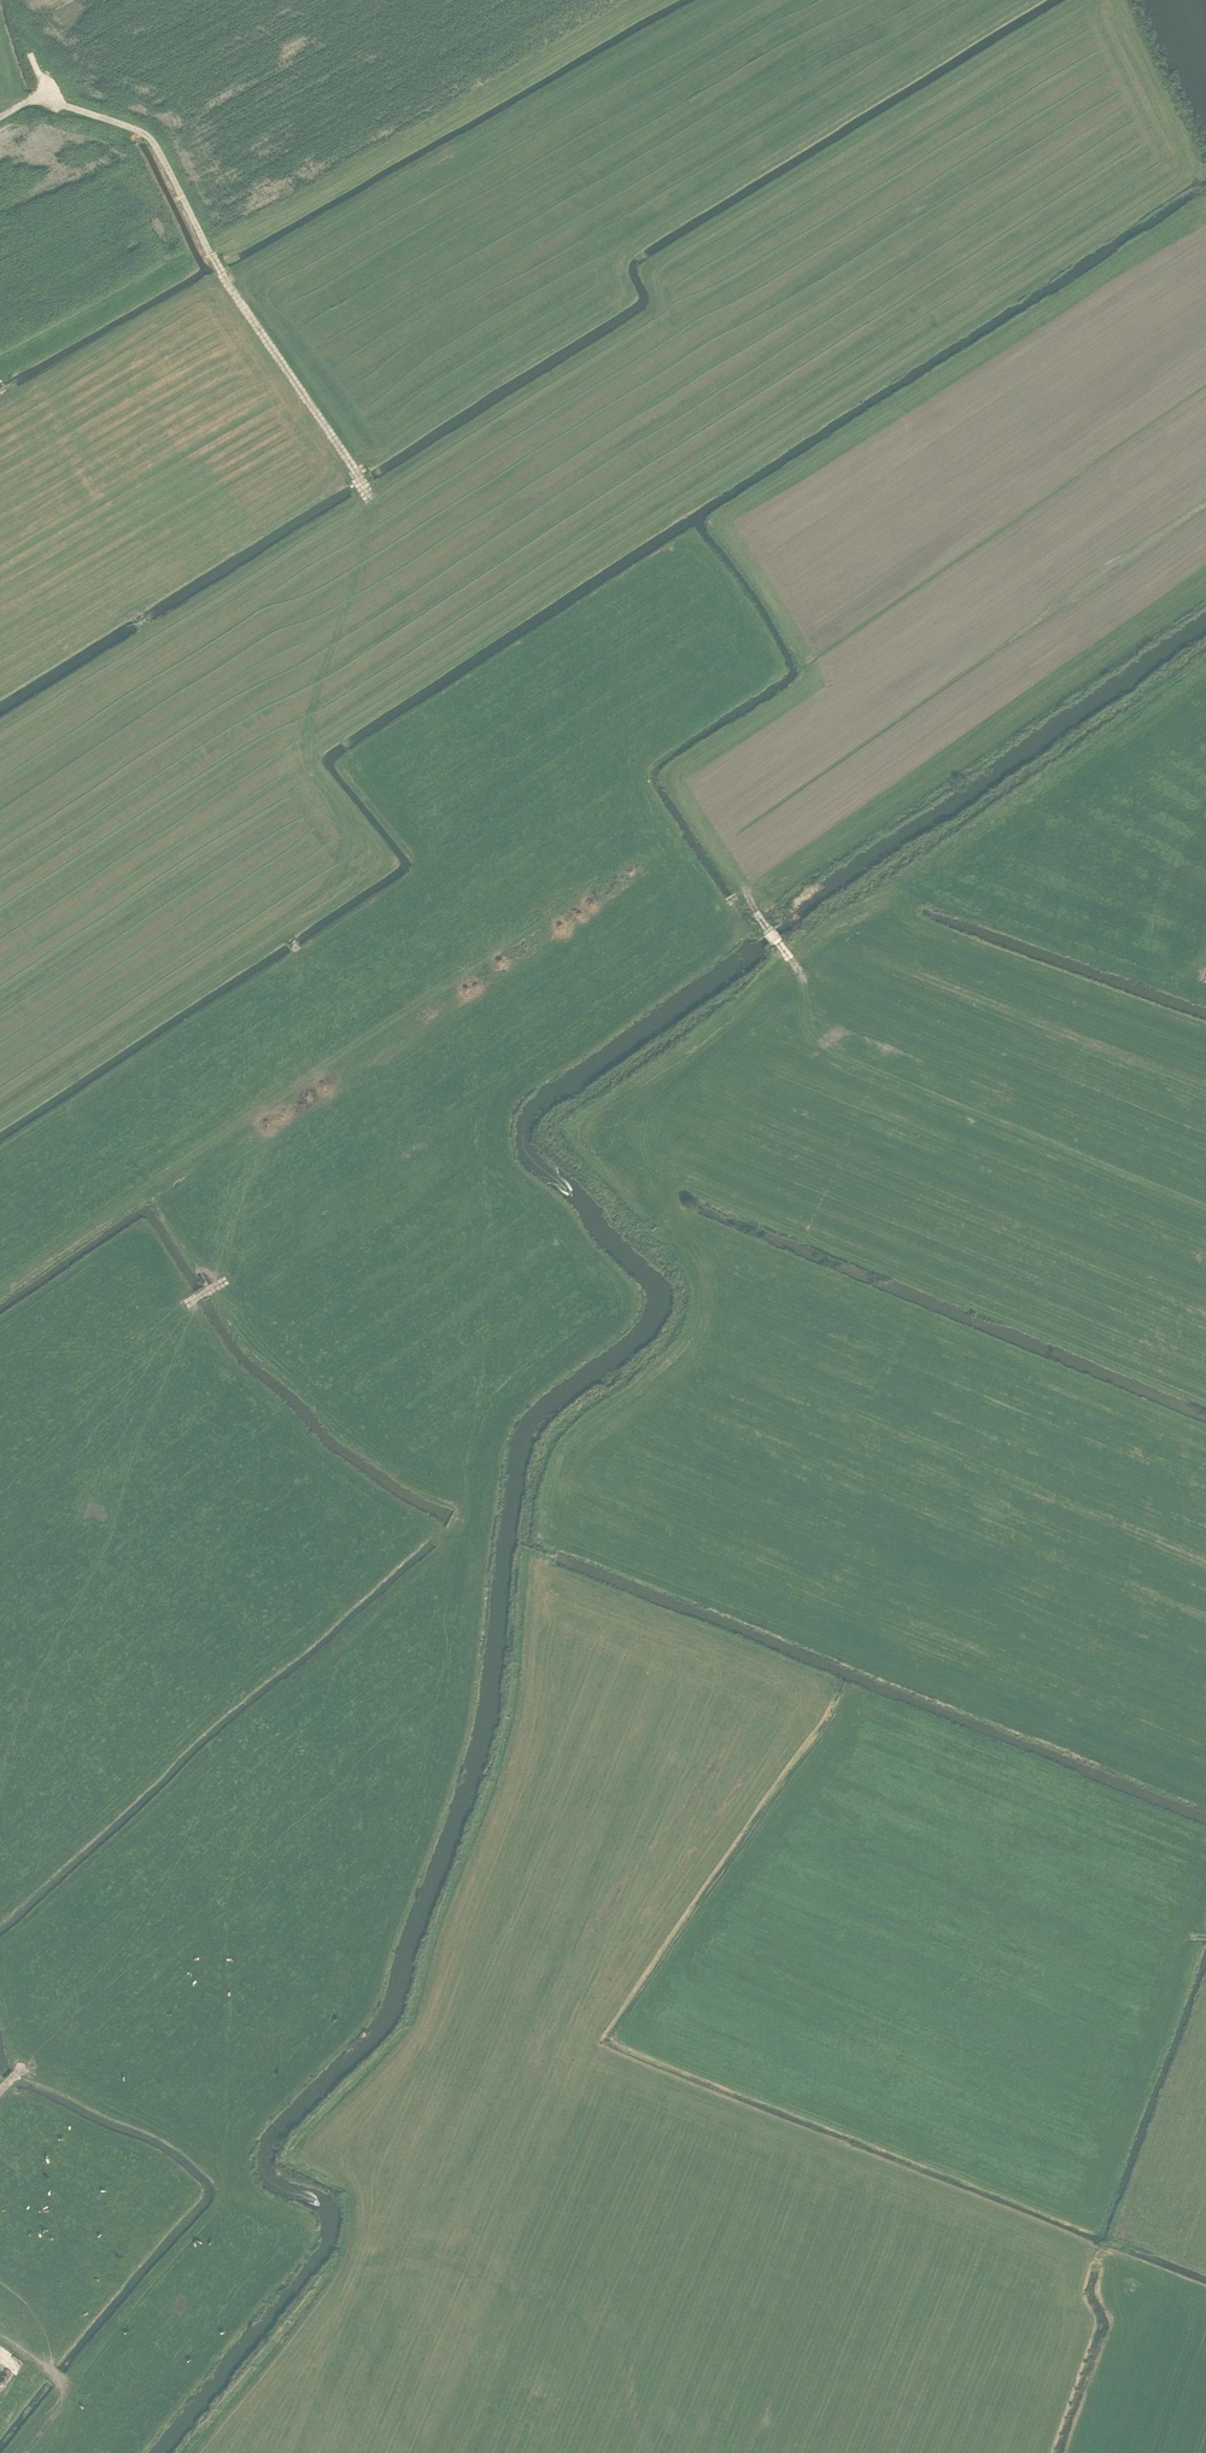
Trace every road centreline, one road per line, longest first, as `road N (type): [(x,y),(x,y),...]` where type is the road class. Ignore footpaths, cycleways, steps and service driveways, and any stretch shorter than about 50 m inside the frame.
road 1 (track): [(0,117),(46,101),(151,138),(223,278),(370,498)]

